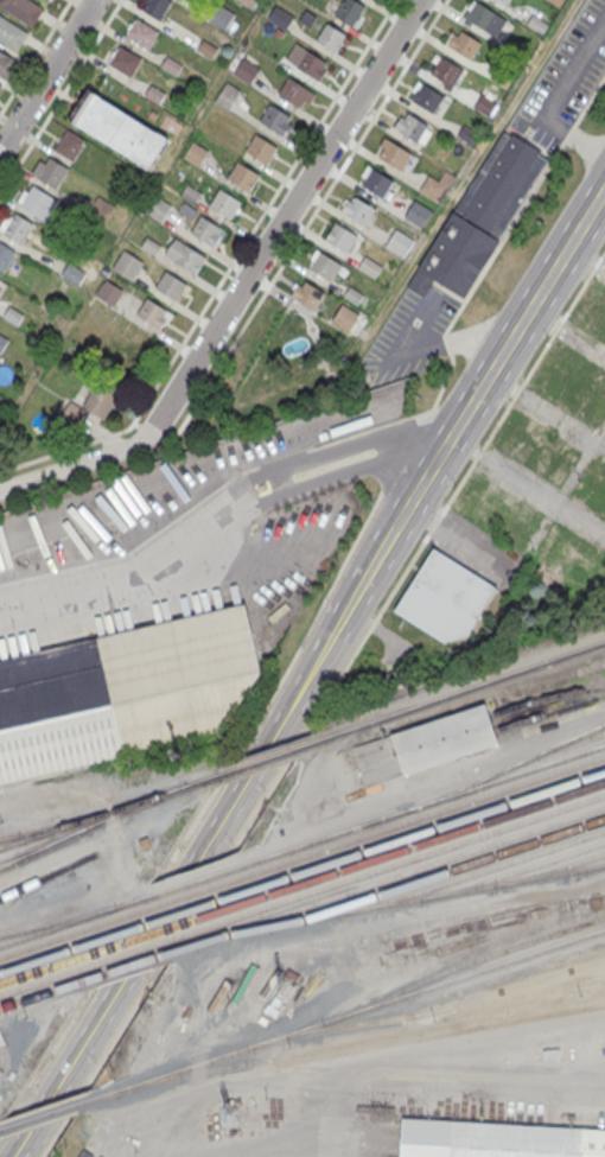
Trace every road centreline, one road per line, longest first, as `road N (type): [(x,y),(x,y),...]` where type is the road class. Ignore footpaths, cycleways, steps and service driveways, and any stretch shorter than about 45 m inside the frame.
road 1 (secondary): [(390,532),(10,1156)]
road 2 (residential): [(419,0),(140,443)]
road 3 (secondary): [(604,188),(390,532)]
road 4 (residential): [(94,0),(0,151)]
road 5 (residential): [(140,443),(0,493)]

